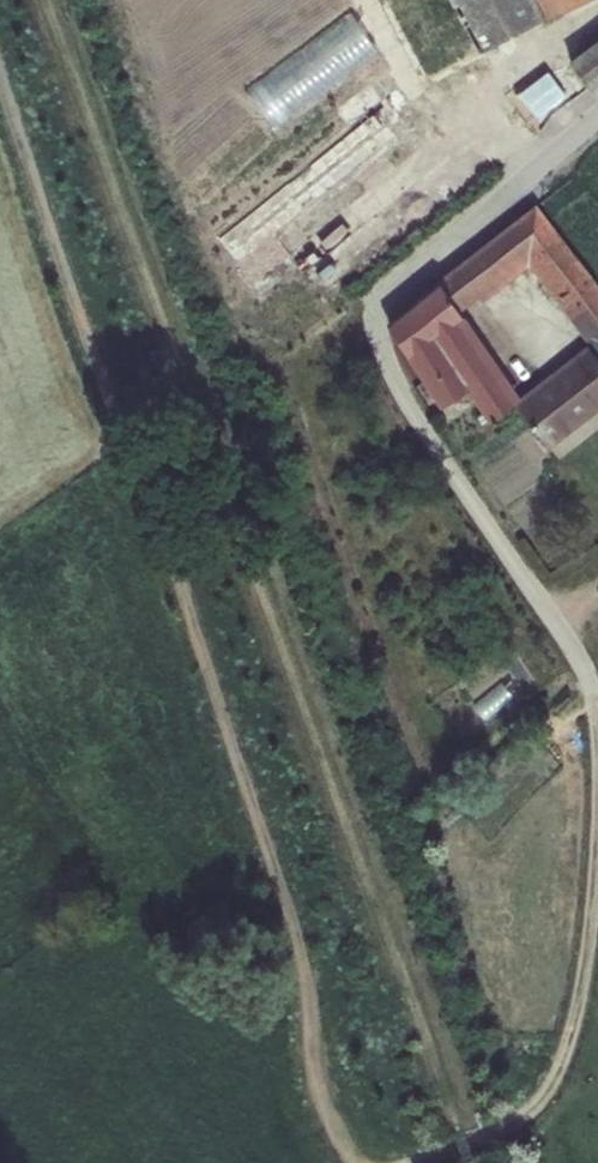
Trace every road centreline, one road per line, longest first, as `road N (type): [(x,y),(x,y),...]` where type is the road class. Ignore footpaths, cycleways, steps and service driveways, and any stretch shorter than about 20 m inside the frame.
road 1 (residential): [(527,580),(403,399),(377,313),(402,281),(597,119)]
road 2 (track): [(392,1162),(523,1119),(566,1052),(595,898),(597,824)]
road 3 (track): [(597,704),(527,580)]

